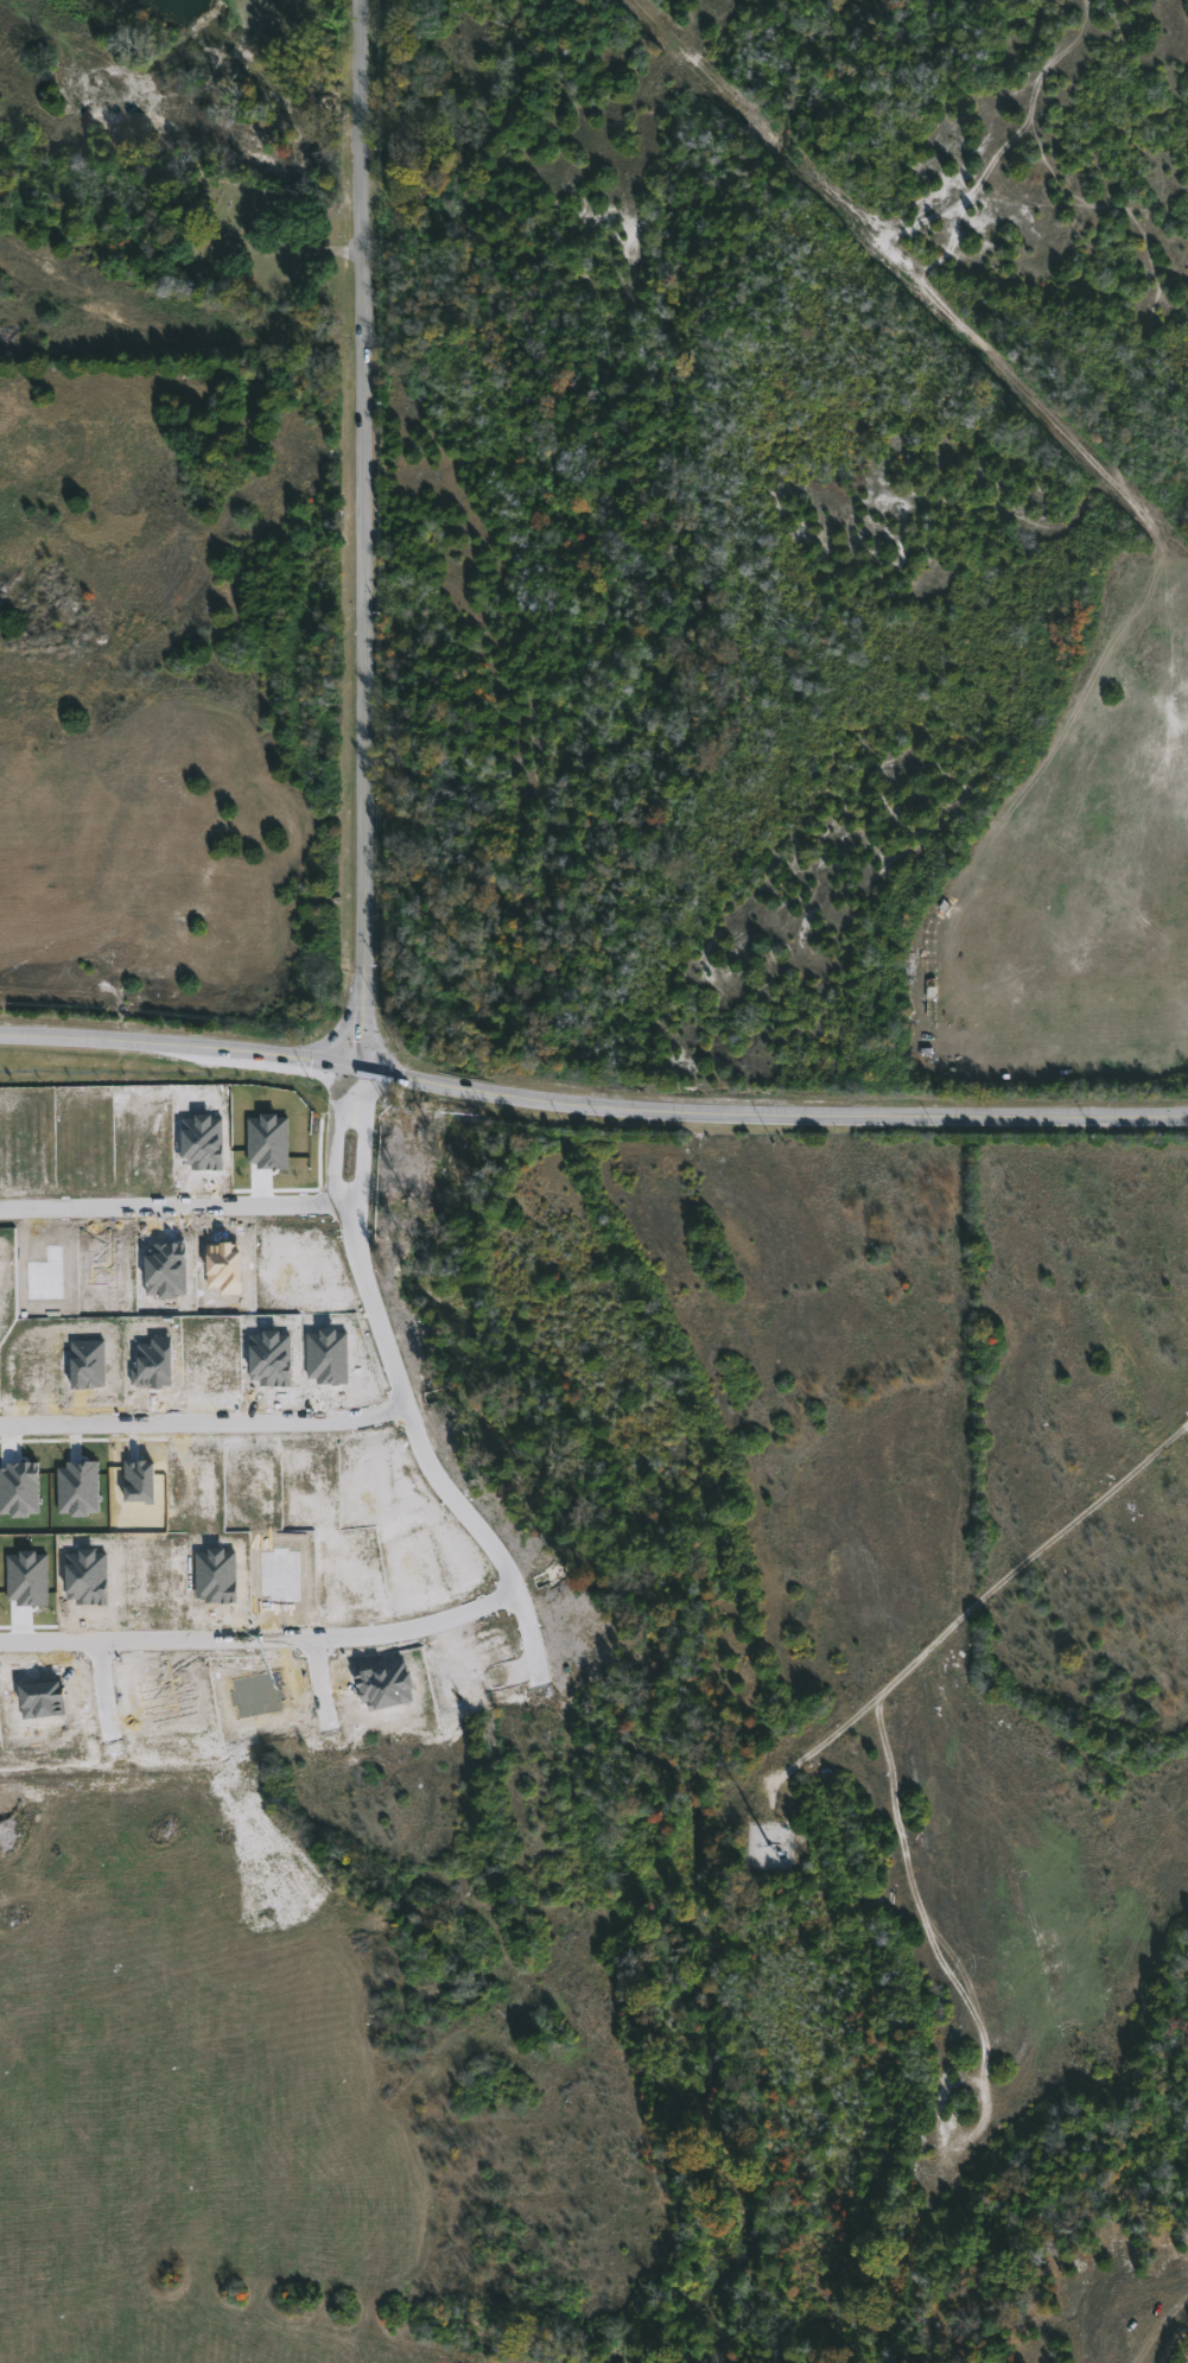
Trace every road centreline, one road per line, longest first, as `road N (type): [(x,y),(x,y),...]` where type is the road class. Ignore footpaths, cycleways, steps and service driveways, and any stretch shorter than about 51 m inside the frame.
road 1 (secondary): [(1187,1113),(653,1110),(493,1094),(279,1057),(0,1037)]
road 2 (tertiary): [(366,1073),(363,0)]

